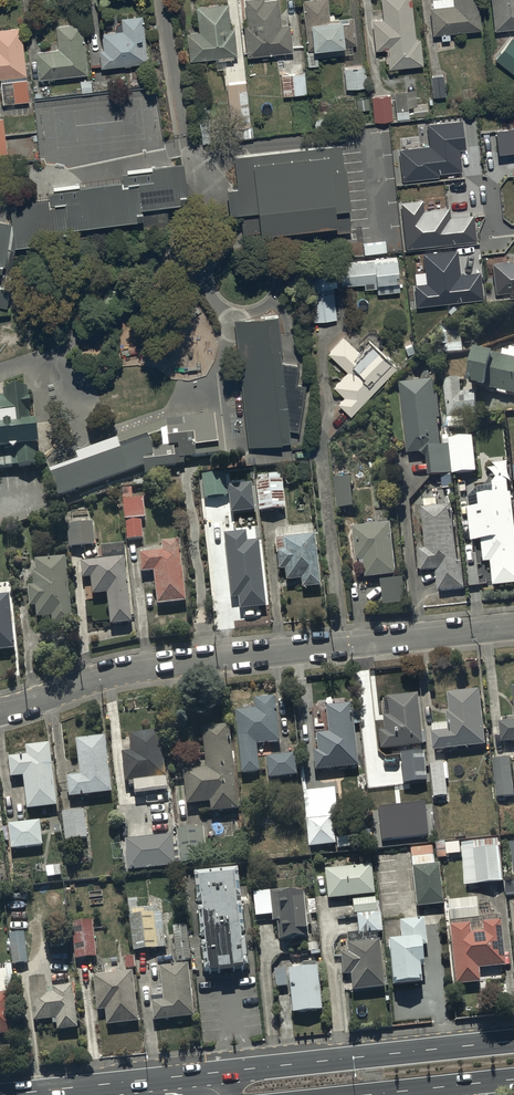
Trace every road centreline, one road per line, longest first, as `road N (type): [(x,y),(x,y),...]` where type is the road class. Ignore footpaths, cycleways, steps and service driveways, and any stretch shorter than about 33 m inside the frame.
road 1 (residential): [(0,712),(146,666),(513,625)]
road 2 (primary): [(213,1073),(513,1041)]
road 3 (primary): [(1,1094),(213,1073)]
road 4 (primary): [(513,1079),(366,1094)]

